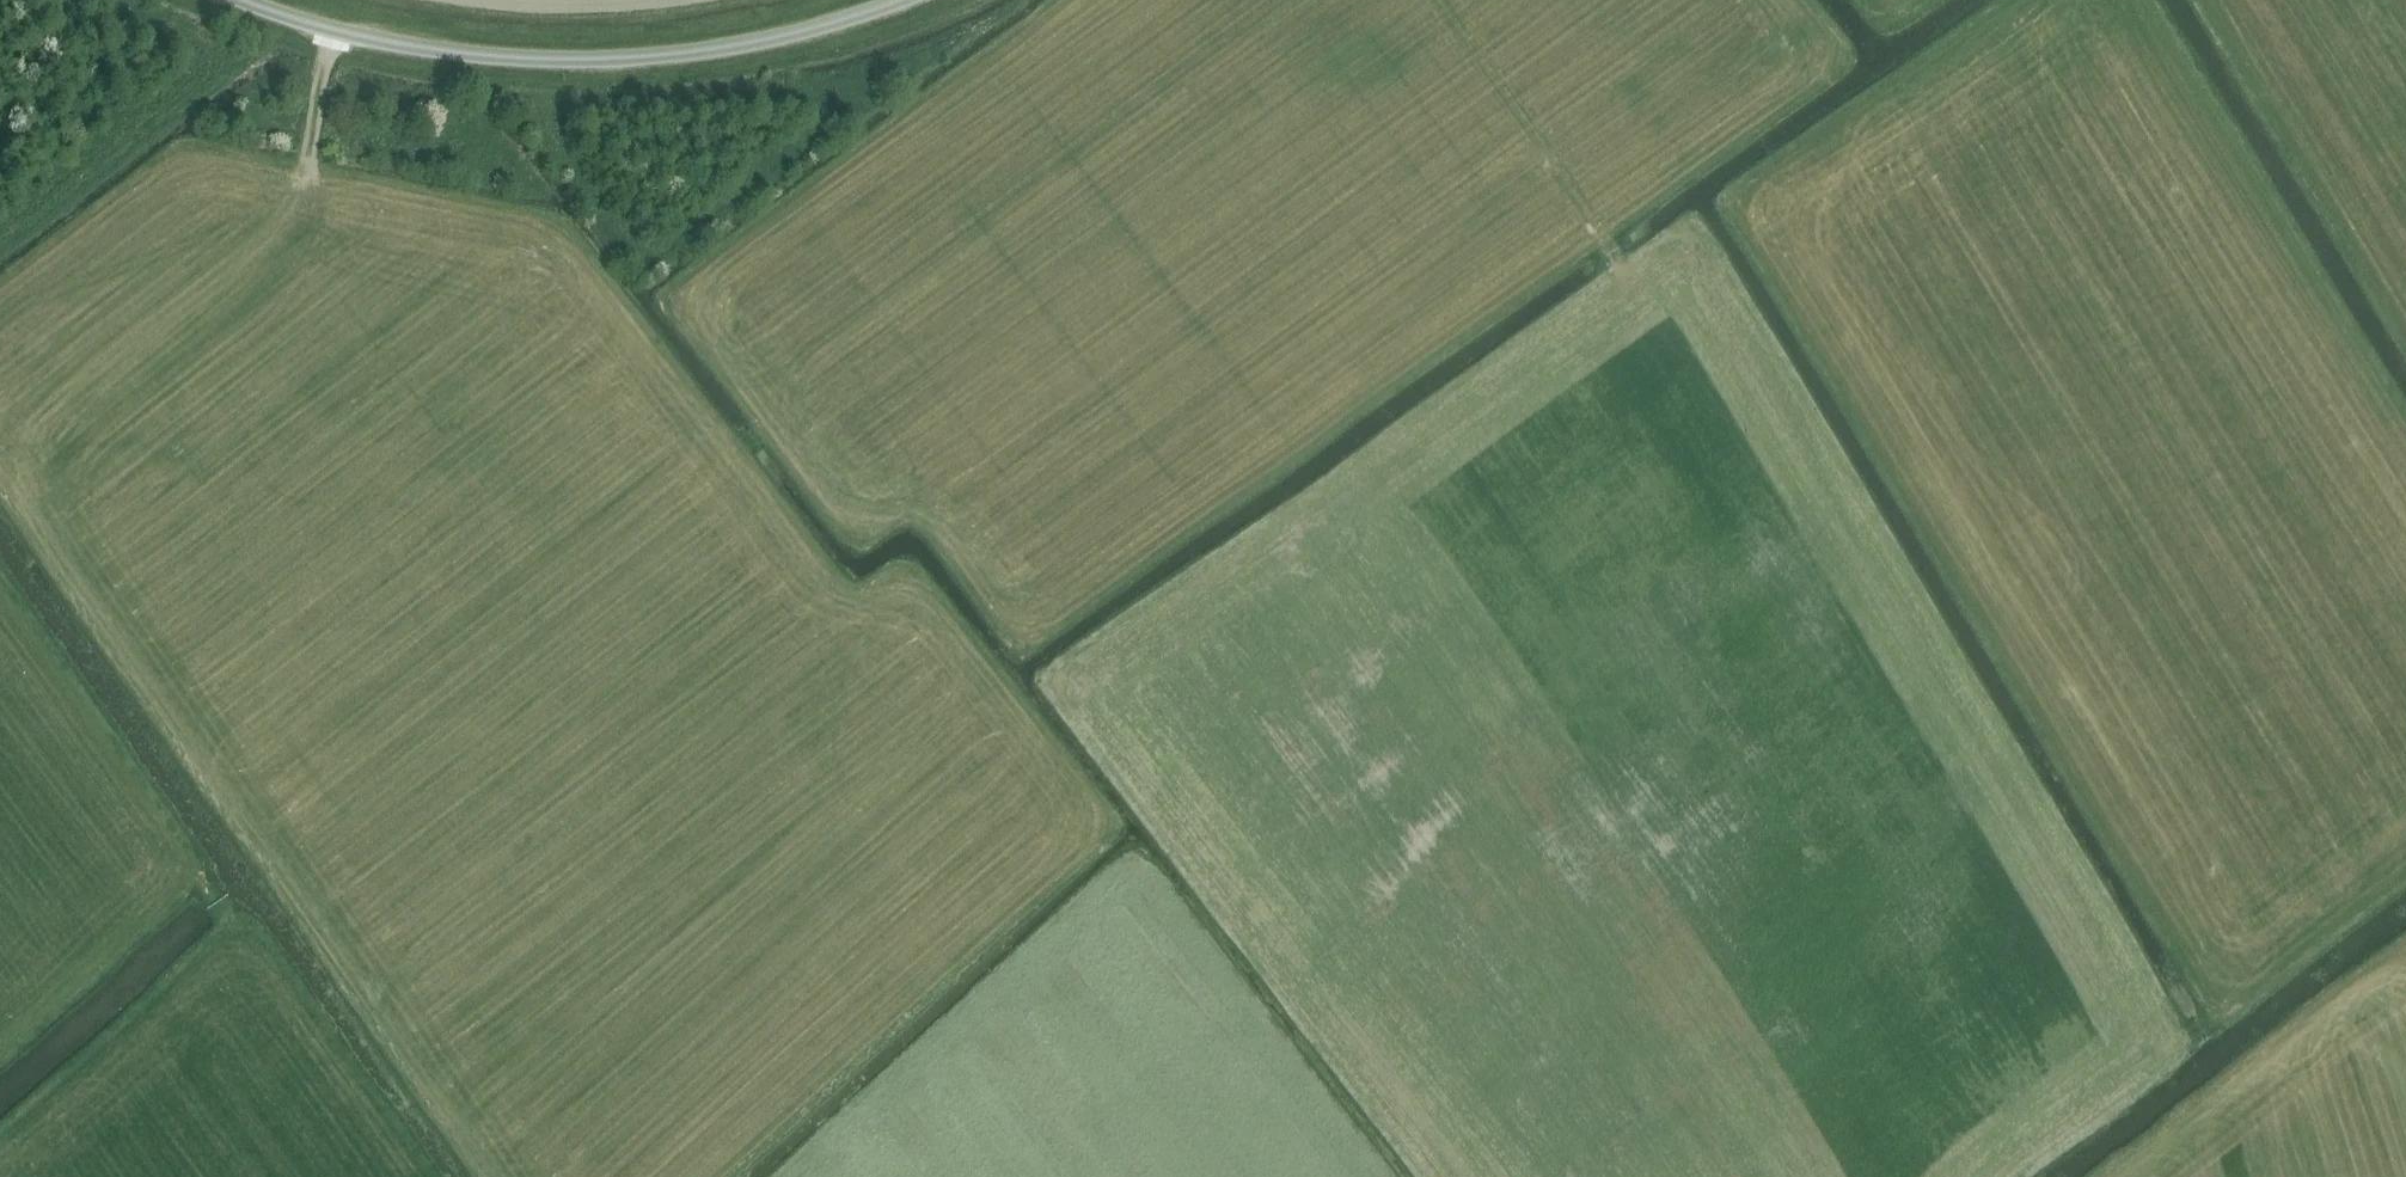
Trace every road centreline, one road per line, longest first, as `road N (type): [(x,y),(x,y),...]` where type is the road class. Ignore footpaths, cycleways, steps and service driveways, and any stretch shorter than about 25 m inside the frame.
road 1 (unclassified): [(921,0),(776,47),(652,66),(509,69),(383,50),(223,0)]

